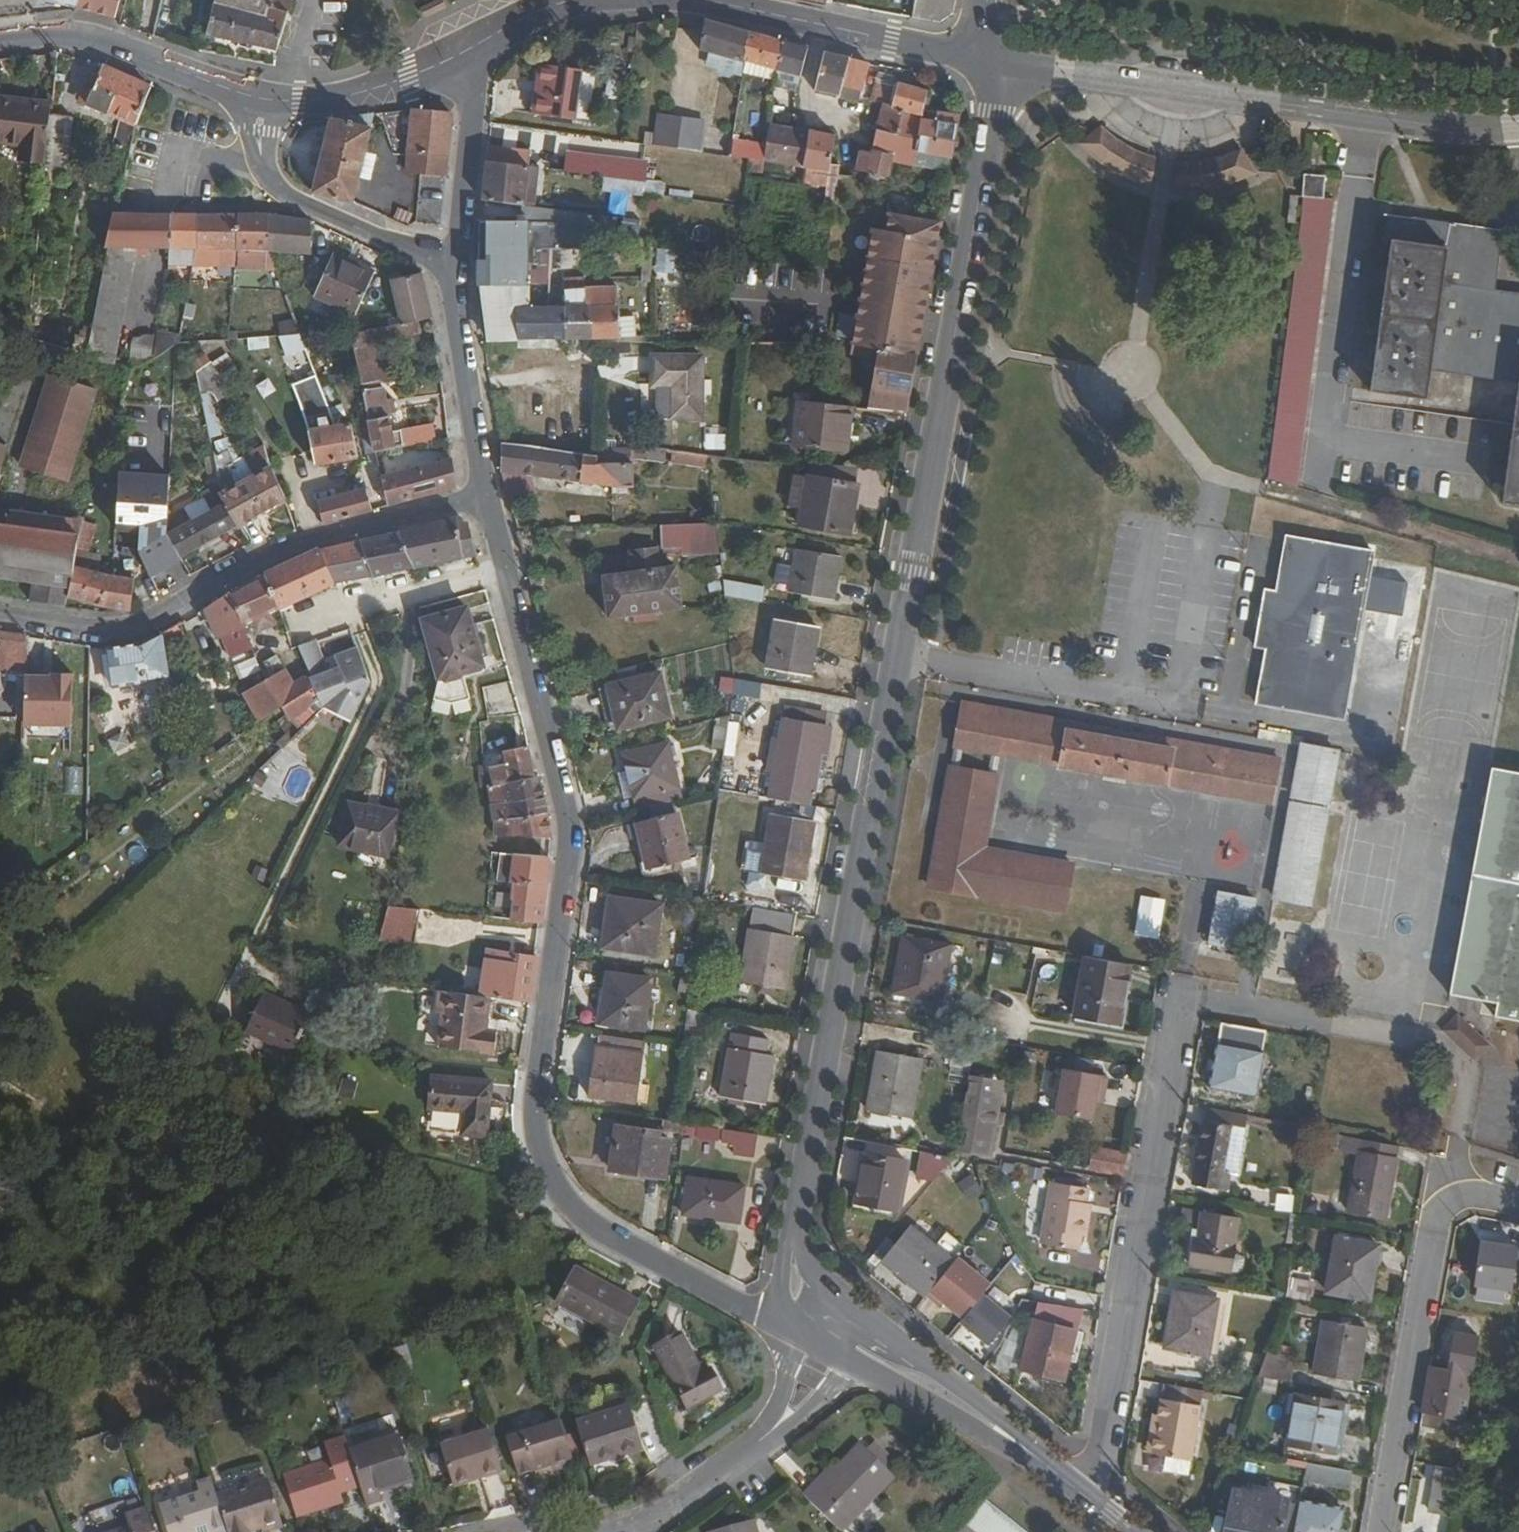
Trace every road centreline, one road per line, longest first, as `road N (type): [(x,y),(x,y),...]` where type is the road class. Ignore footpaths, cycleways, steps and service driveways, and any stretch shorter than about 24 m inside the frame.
road 1 (unclassified): [(798,1204),(1007,60)]
road 2 (residential): [(488,493),(567,808),(533,1107),(537,1142),(561,1193),(587,1216),(756,1306),(779,1306)]
road 3 (residential): [(1087,1494),(1101,1460),(1182,976)]
road 4 (tertiary): [(1007,60),(1438,126),(1518,128)]
road 5 (residential): [(488,493),(277,544),(113,625),(0,608)]
road 6 (residential): [(1377,1531),(1435,1208),(1452,1190),(1482,1188),(1518,1200)]
road 7 (residential): [(259,97),(257,152),(280,189),(364,233),(456,255)]
road 8 (tertiary): [(701,0),(972,55)]
road 9 (tertiary): [(0,35),(90,36),(259,97)]
road 10 (unclassified): [(855,1359),(959,1412),(1087,1494)]
road 11 (residential): [(456,255),(453,310),(488,493)]
road 12 (tertiary): [(259,97),(356,95),(475,42)]
road 13 (unclassified): [(1087,1494),(919,1353)]
road 14 (residential): [(475,42),(456,255)]
road 15 (residential): [(919,1353),(885,1349),(816,1305),(793,1326)]
road 16 (residential): [(649,1513),(759,1437)]
road 17 (unclassified): [(919,1353),(816,1272)]
road 18 (residential): [(759,1437),(855,1359)]

